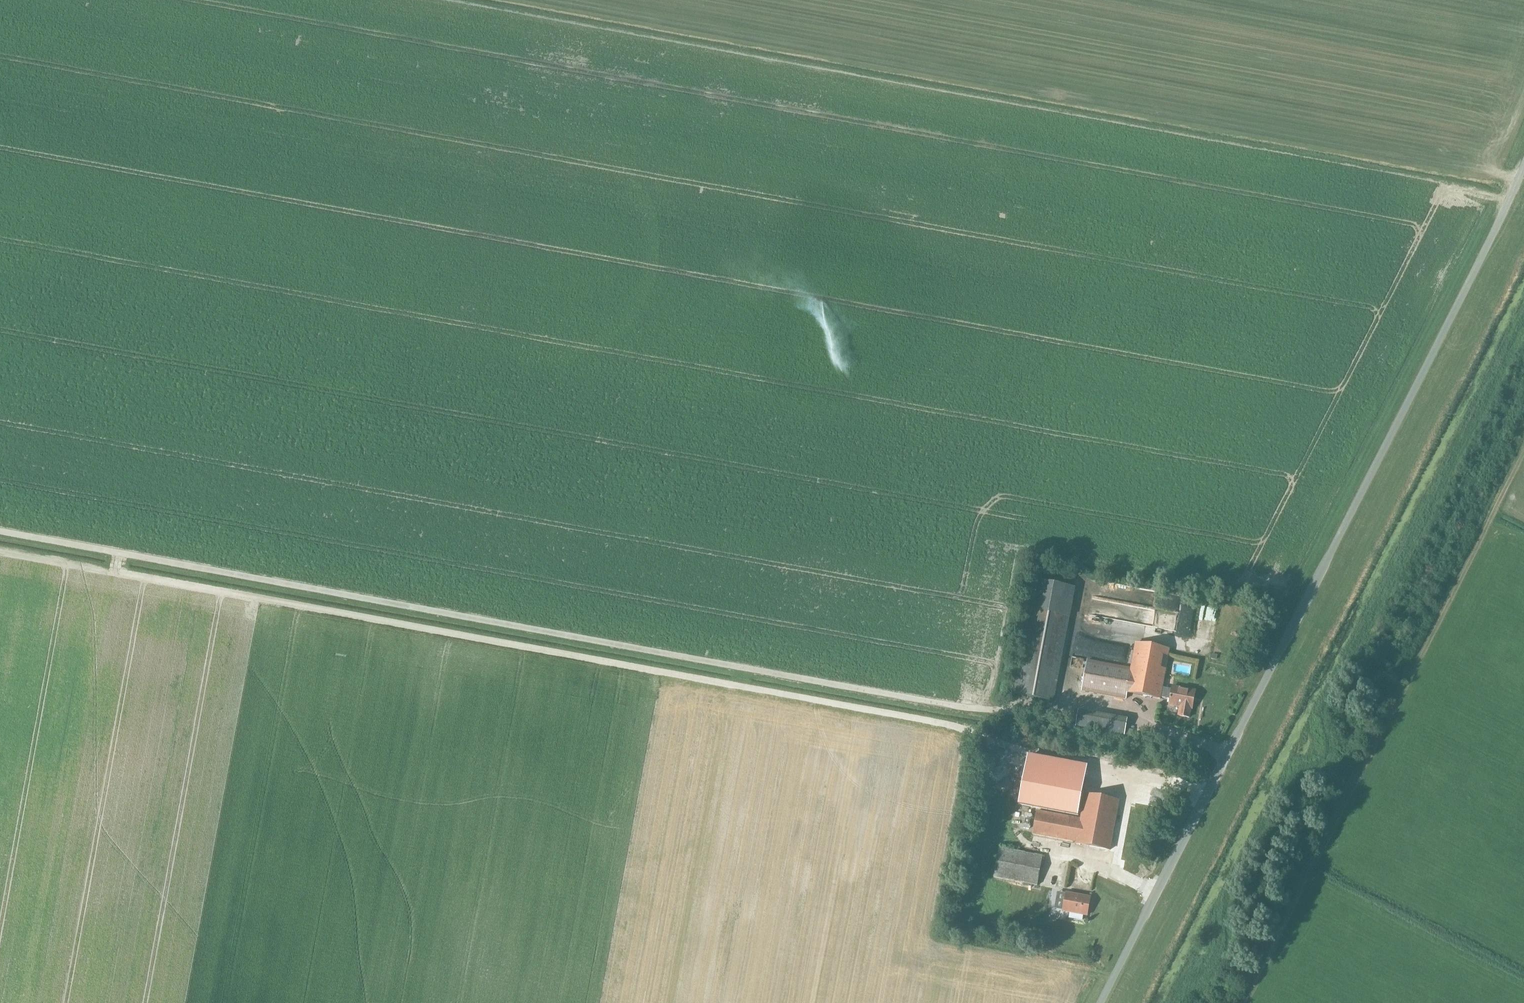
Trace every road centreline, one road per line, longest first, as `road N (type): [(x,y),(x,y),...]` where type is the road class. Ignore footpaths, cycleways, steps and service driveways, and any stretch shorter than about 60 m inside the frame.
road 1 (unclassified): [(1100,1002),(1523,166)]
road 2 (track): [(1175,1002),(1224,962),(1227,904),(1286,788),(1330,759),(1327,708),(1523,325)]
road 3 (track): [(1523,450),(1244,1002)]

